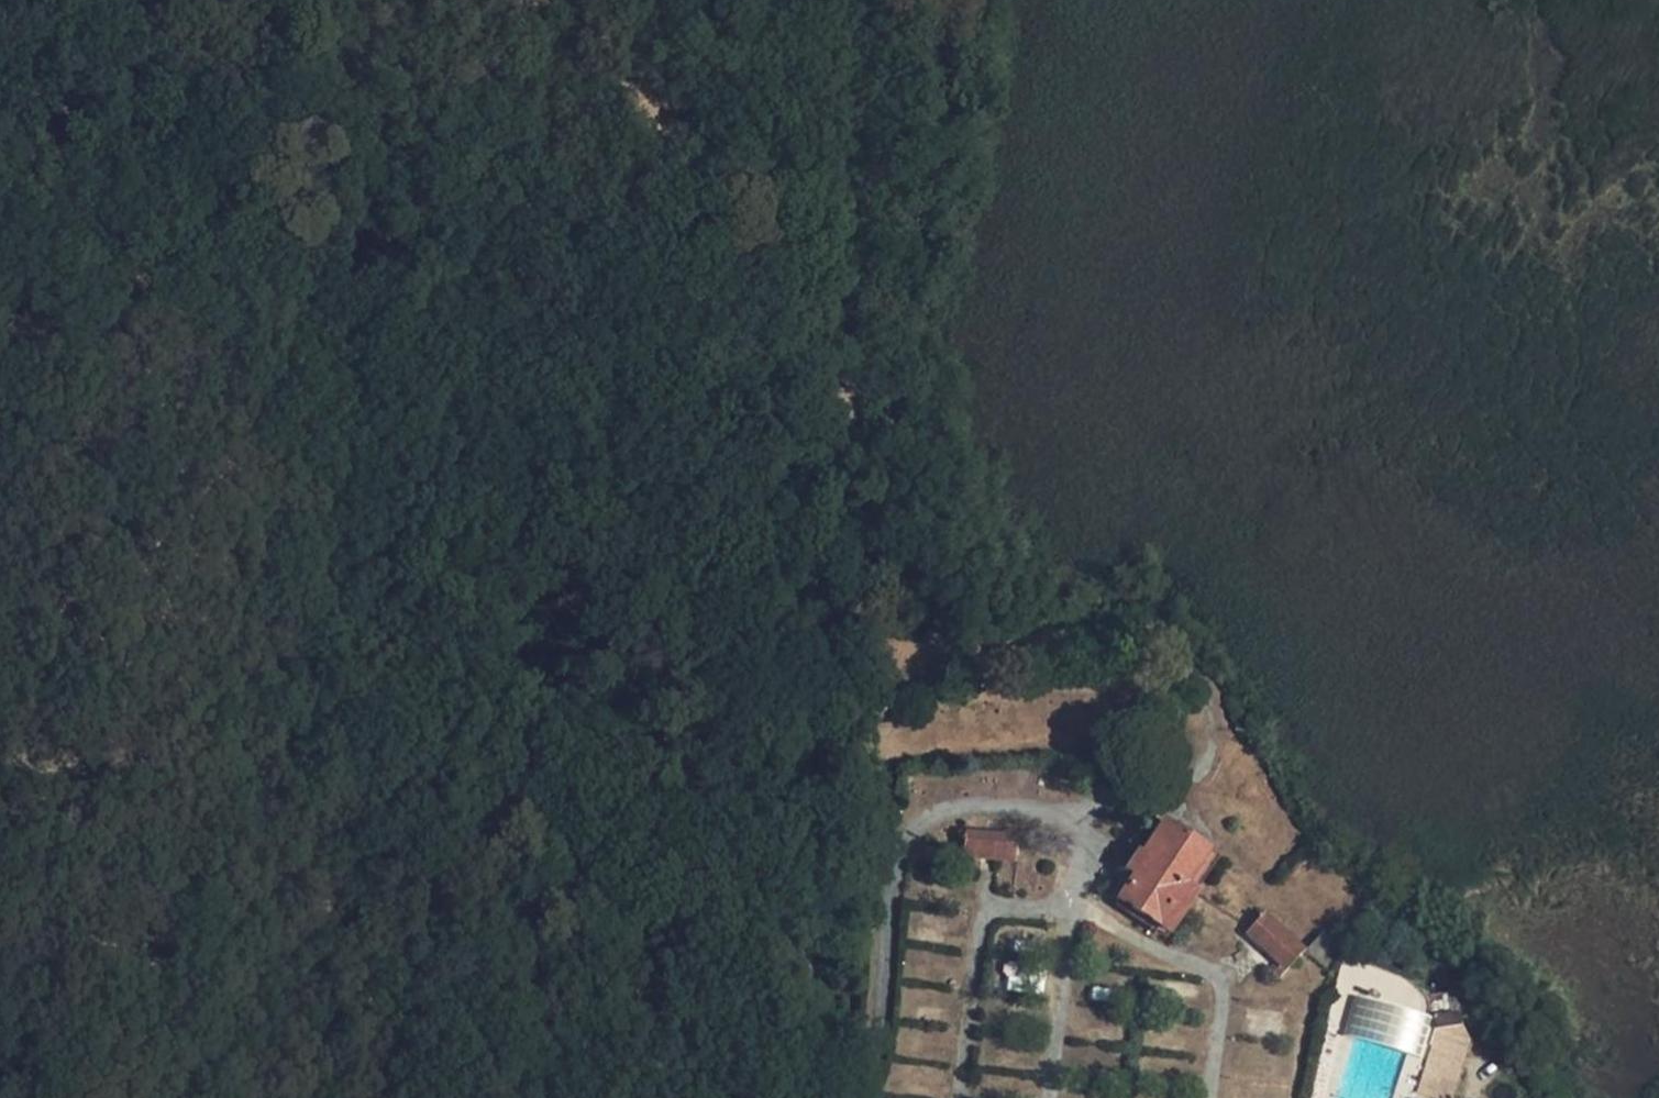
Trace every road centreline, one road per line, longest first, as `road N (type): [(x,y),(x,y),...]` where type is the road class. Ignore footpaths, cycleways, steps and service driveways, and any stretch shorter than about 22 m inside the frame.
road 1 (track): [(768,1097),(797,976),(835,429),(909,255),(934,0)]

